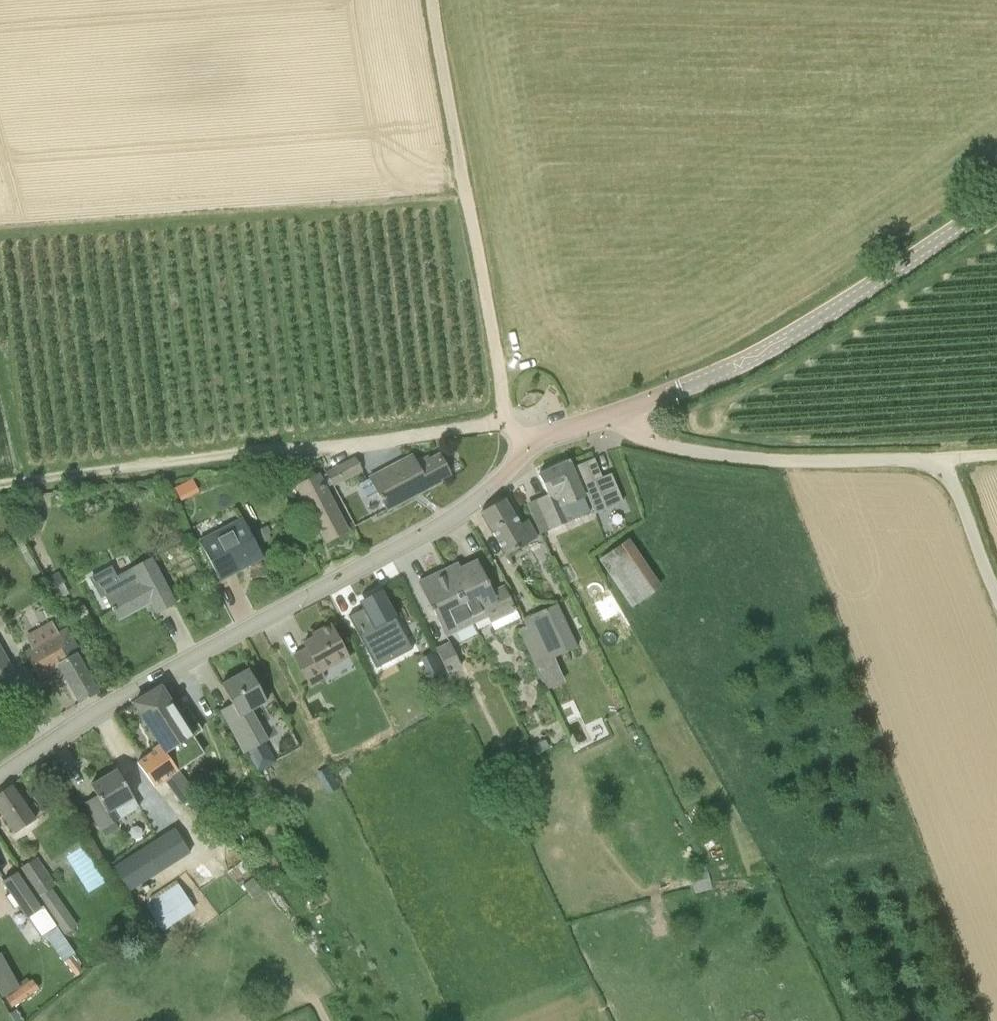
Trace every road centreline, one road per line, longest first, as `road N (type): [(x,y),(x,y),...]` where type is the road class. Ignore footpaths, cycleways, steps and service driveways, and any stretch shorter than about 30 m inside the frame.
road 1 (tertiary): [(0,774),(134,689),(447,520),(528,448)]
road 2 (tertiary): [(528,448),(759,353),(996,202)]
road 3 (track): [(0,487),(506,421)]
road 4 (track): [(996,596),(958,493),(933,459),(712,454),(648,439),(622,411)]
road 5 (track): [(430,0),(506,421)]

